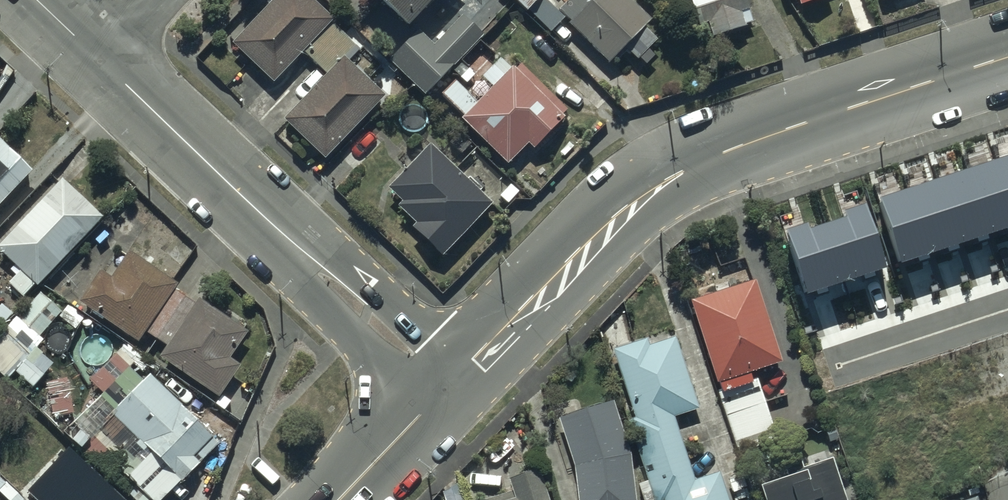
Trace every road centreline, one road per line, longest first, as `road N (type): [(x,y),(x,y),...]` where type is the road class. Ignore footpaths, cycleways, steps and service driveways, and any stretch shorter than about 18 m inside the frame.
road 1 (tertiary): [(1007,56),(734,147),(677,174),(609,221),(446,388)]
road 2 (tertiary): [(98,57),(446,388)]
road 3 (residential): [(1007,310),(840,366)]
road 4 (tertiary): [(446,388),(338,499)]

